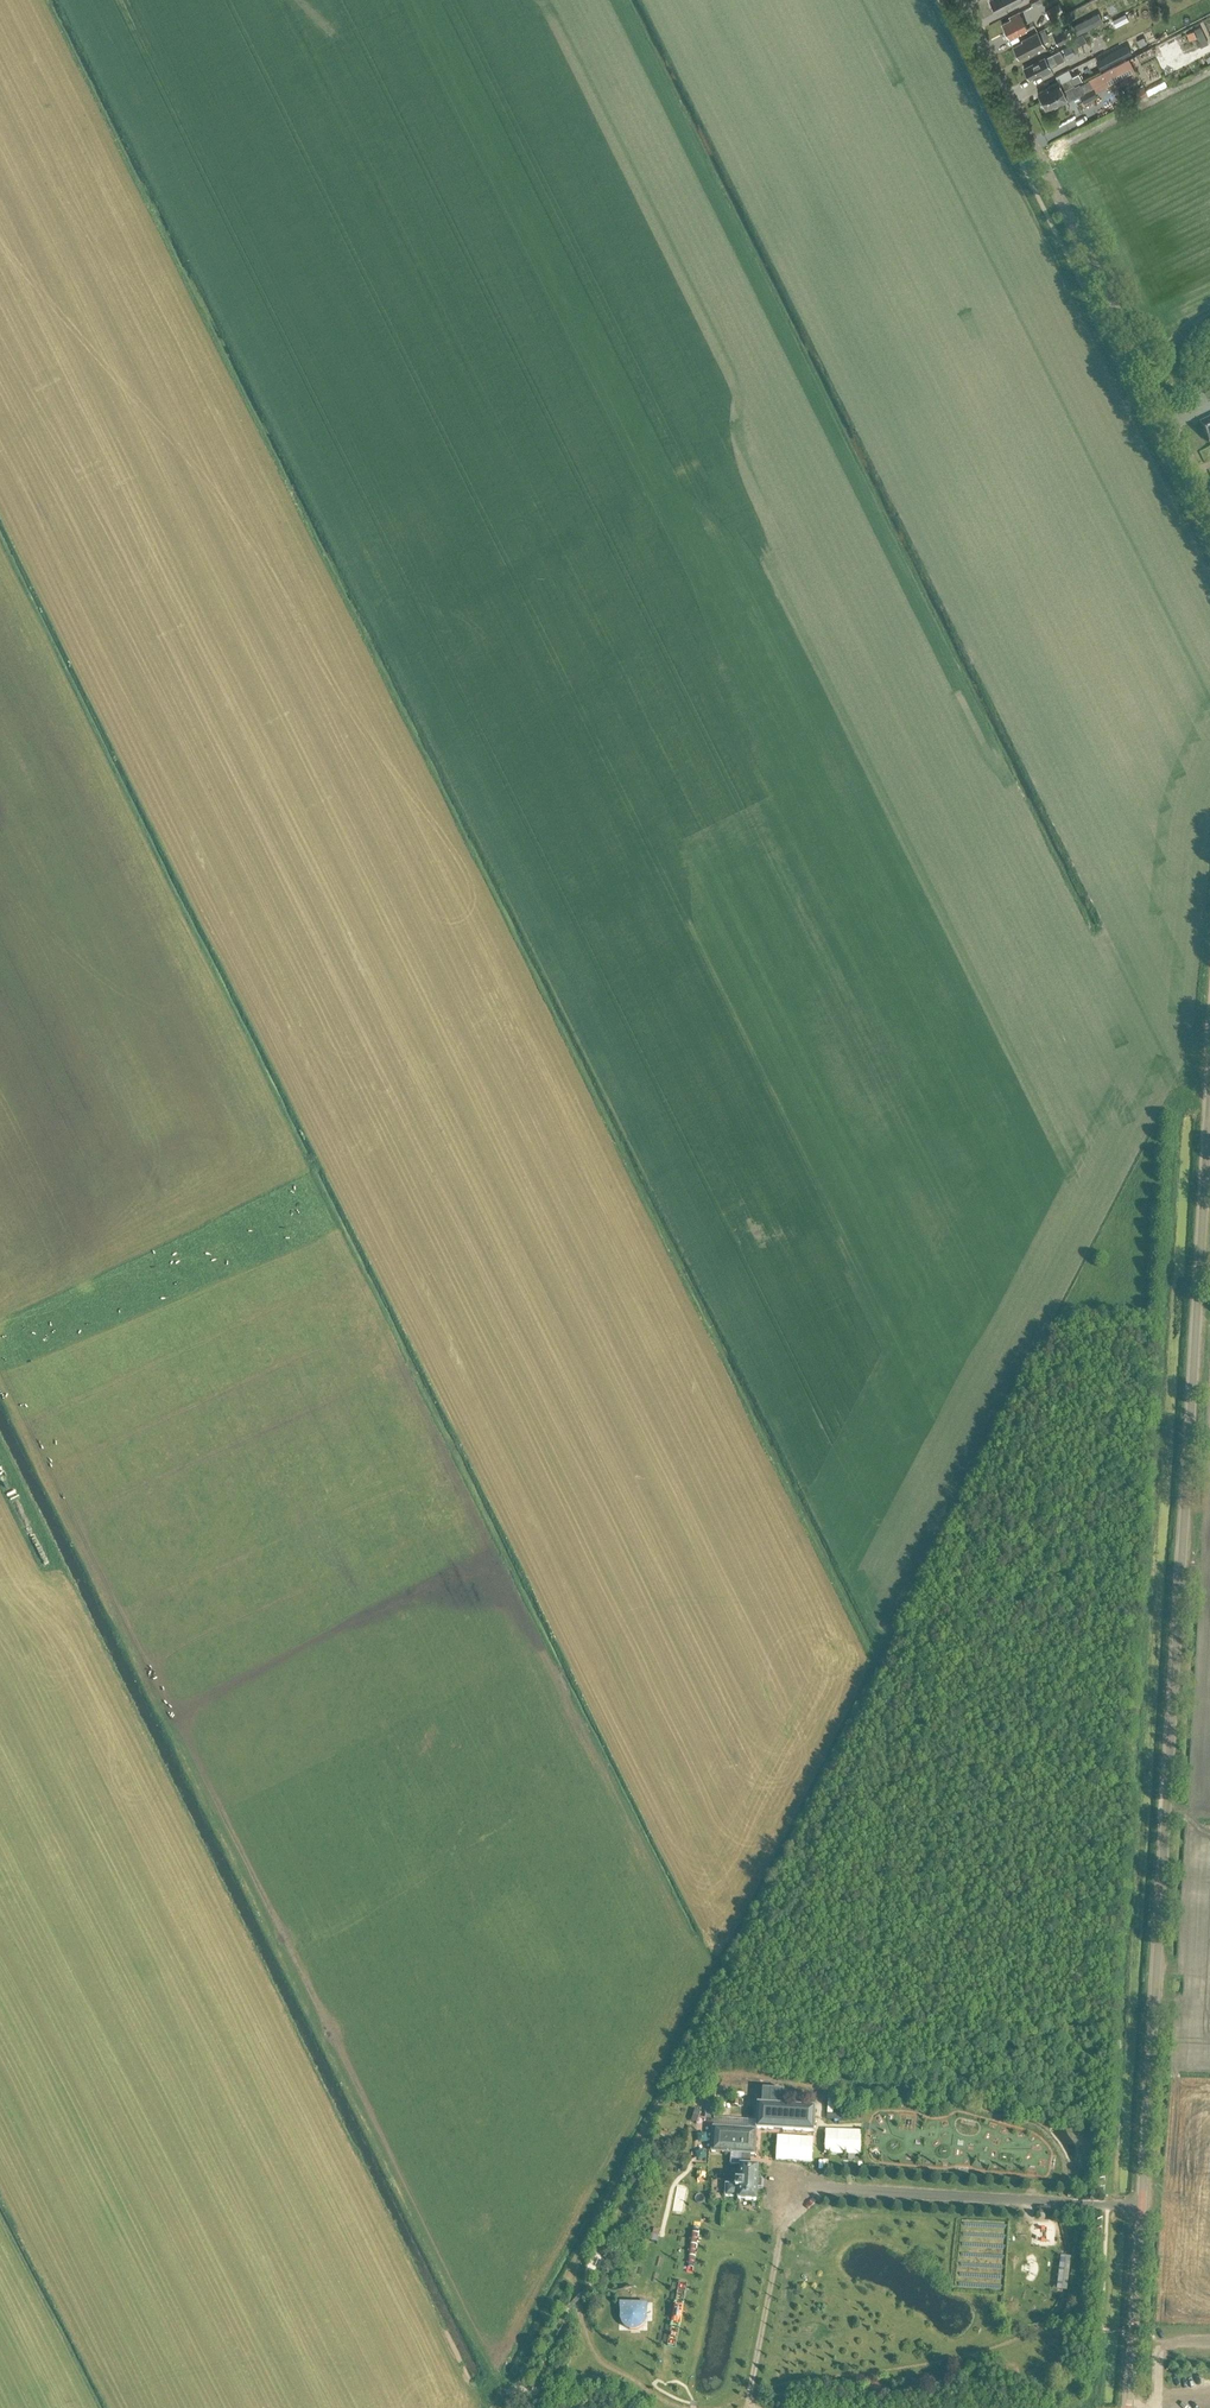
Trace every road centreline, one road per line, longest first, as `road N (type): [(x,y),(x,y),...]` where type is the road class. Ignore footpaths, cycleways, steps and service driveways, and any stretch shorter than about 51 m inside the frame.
road 1 (unclassified): [(1128,2407),(1209,1072)]
road 2 (tertiary): [(1209,509),(957,0)]
road 3 (track): [(821,2190),(786,2222),(747,2407)]

